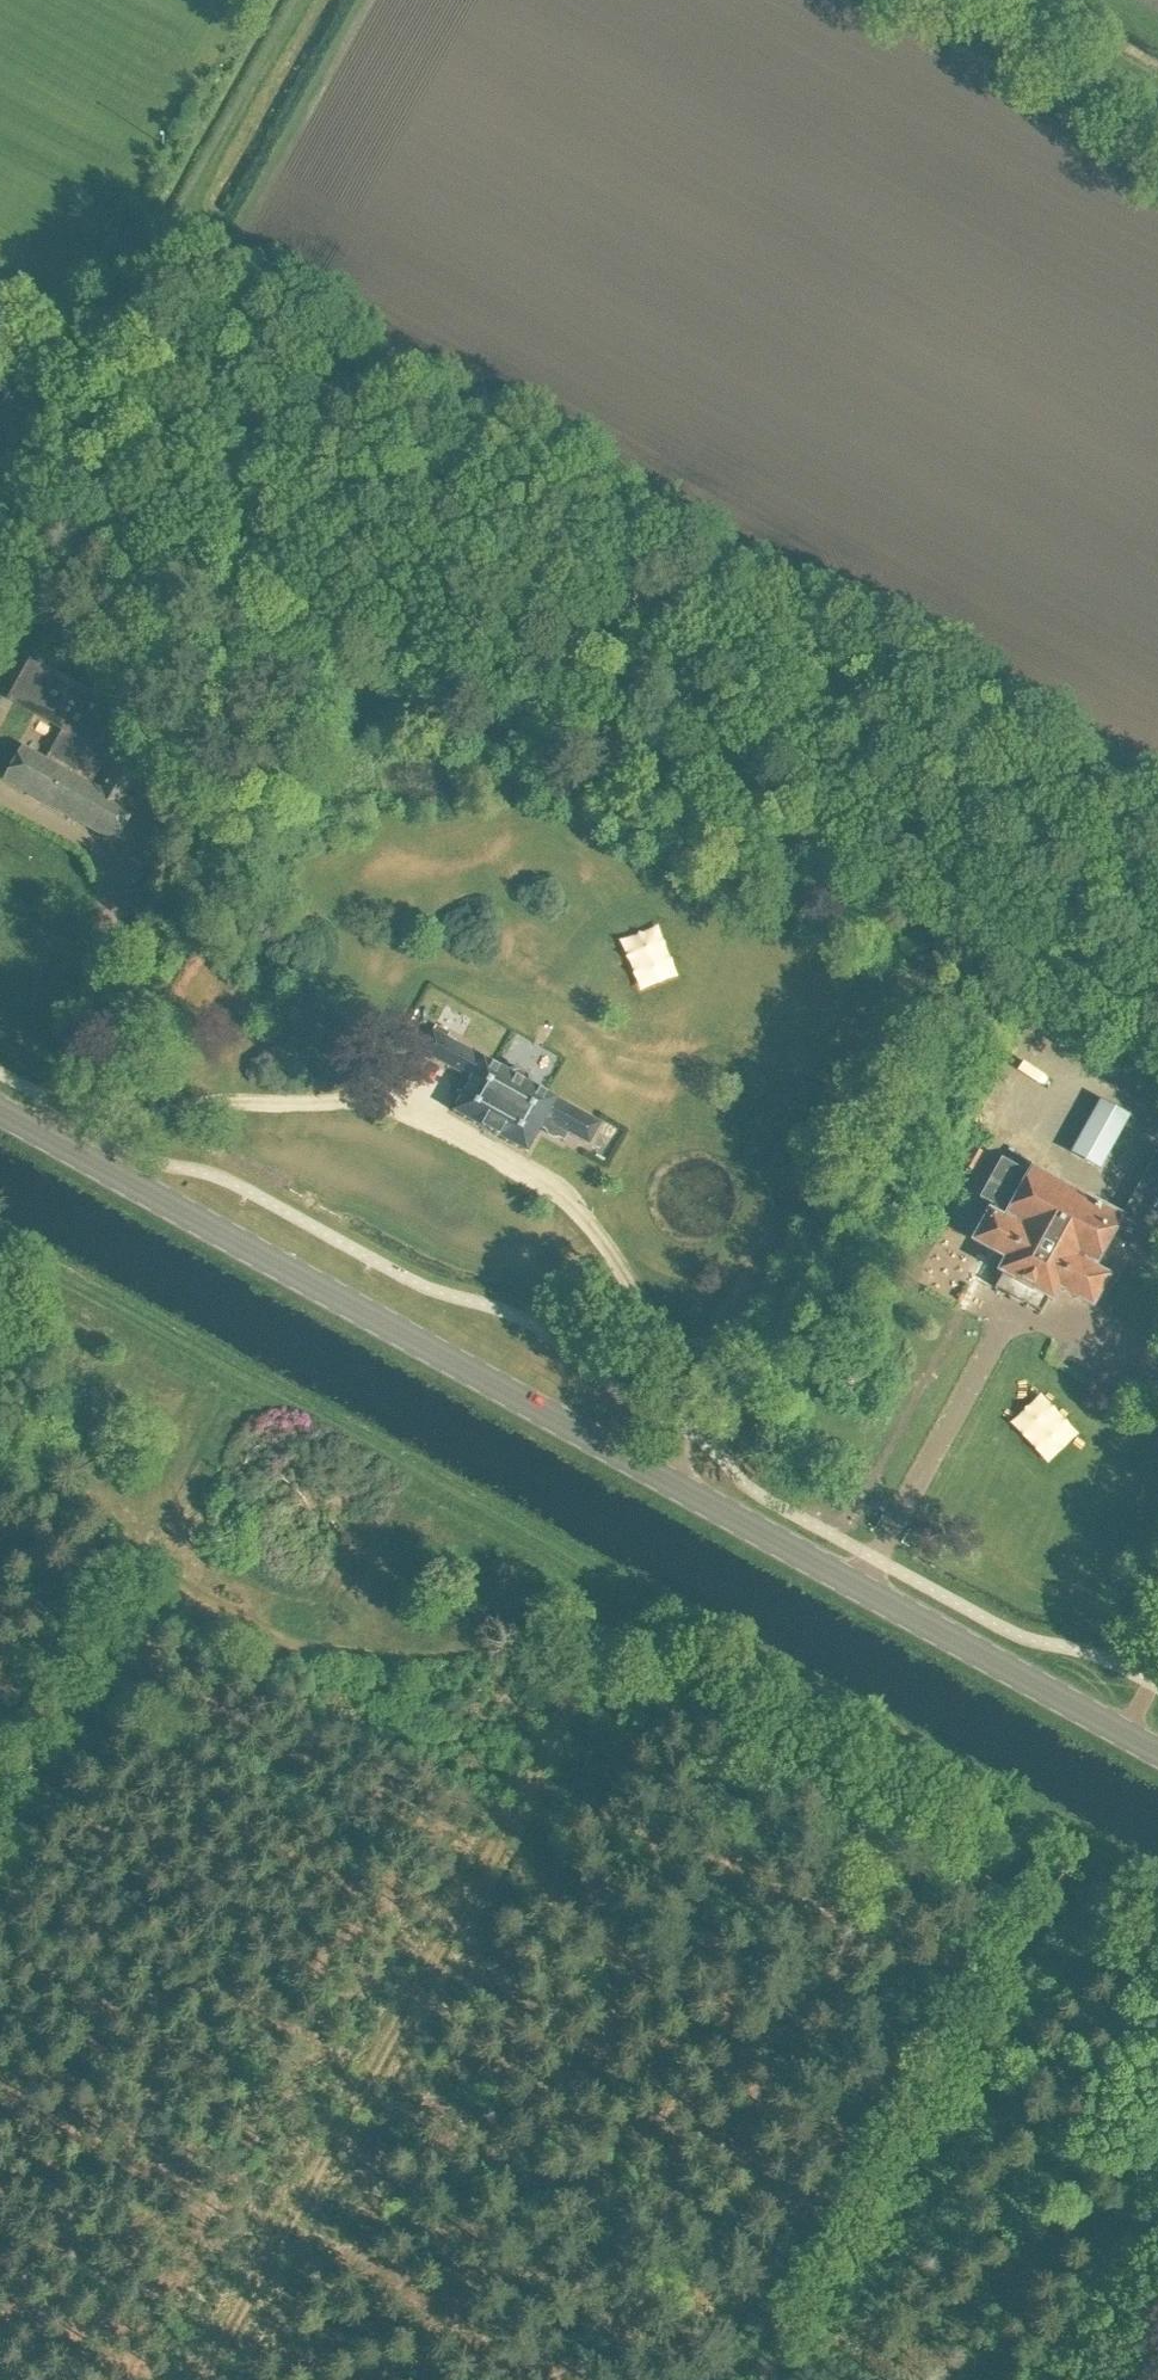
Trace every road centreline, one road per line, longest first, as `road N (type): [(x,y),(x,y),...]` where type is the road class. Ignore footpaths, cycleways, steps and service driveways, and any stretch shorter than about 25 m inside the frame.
road 1 (primary): [(1157,1755),(0,1108)]
road 2 (track): [(204,2379),(642,1602)]
road 3 (track): [(939,0),(1157,123)]

